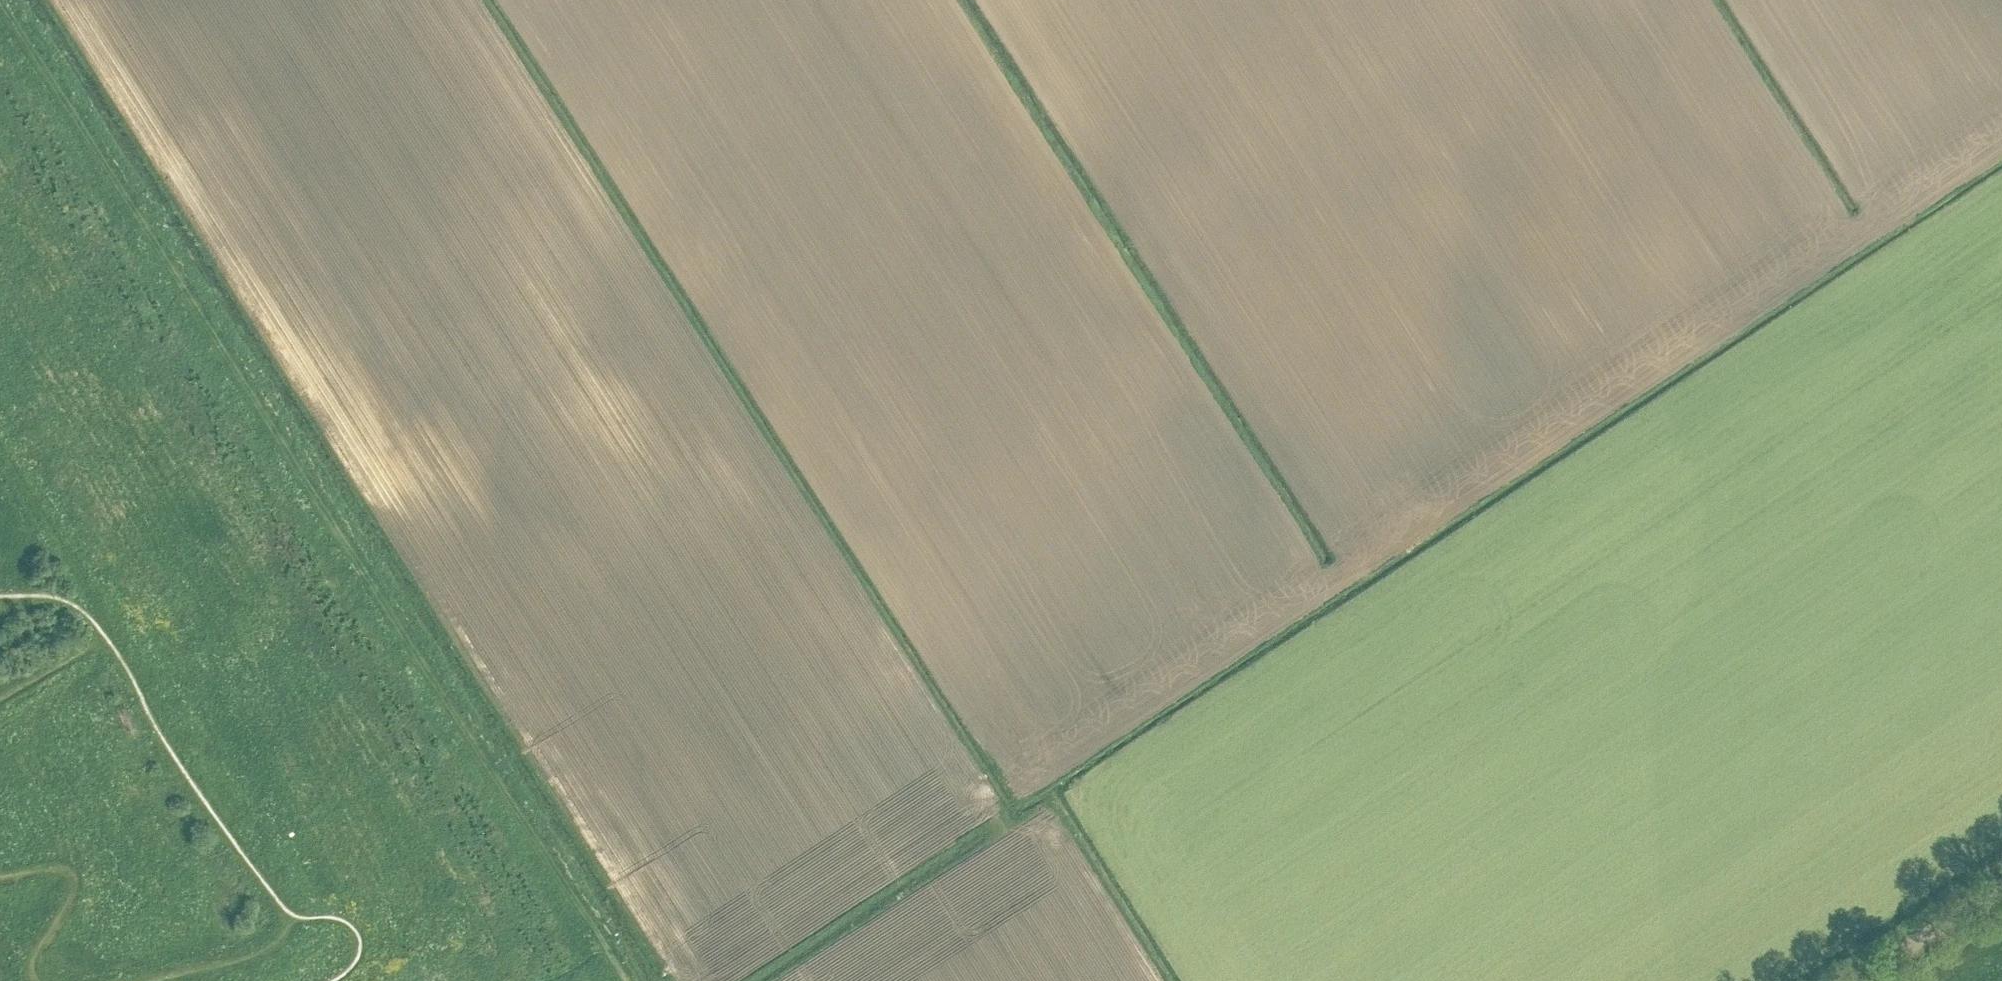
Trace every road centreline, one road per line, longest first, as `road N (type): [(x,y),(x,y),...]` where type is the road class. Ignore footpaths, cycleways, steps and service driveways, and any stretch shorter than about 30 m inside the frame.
road 1 (unclassified): [(1854,980),(2001,885)]

